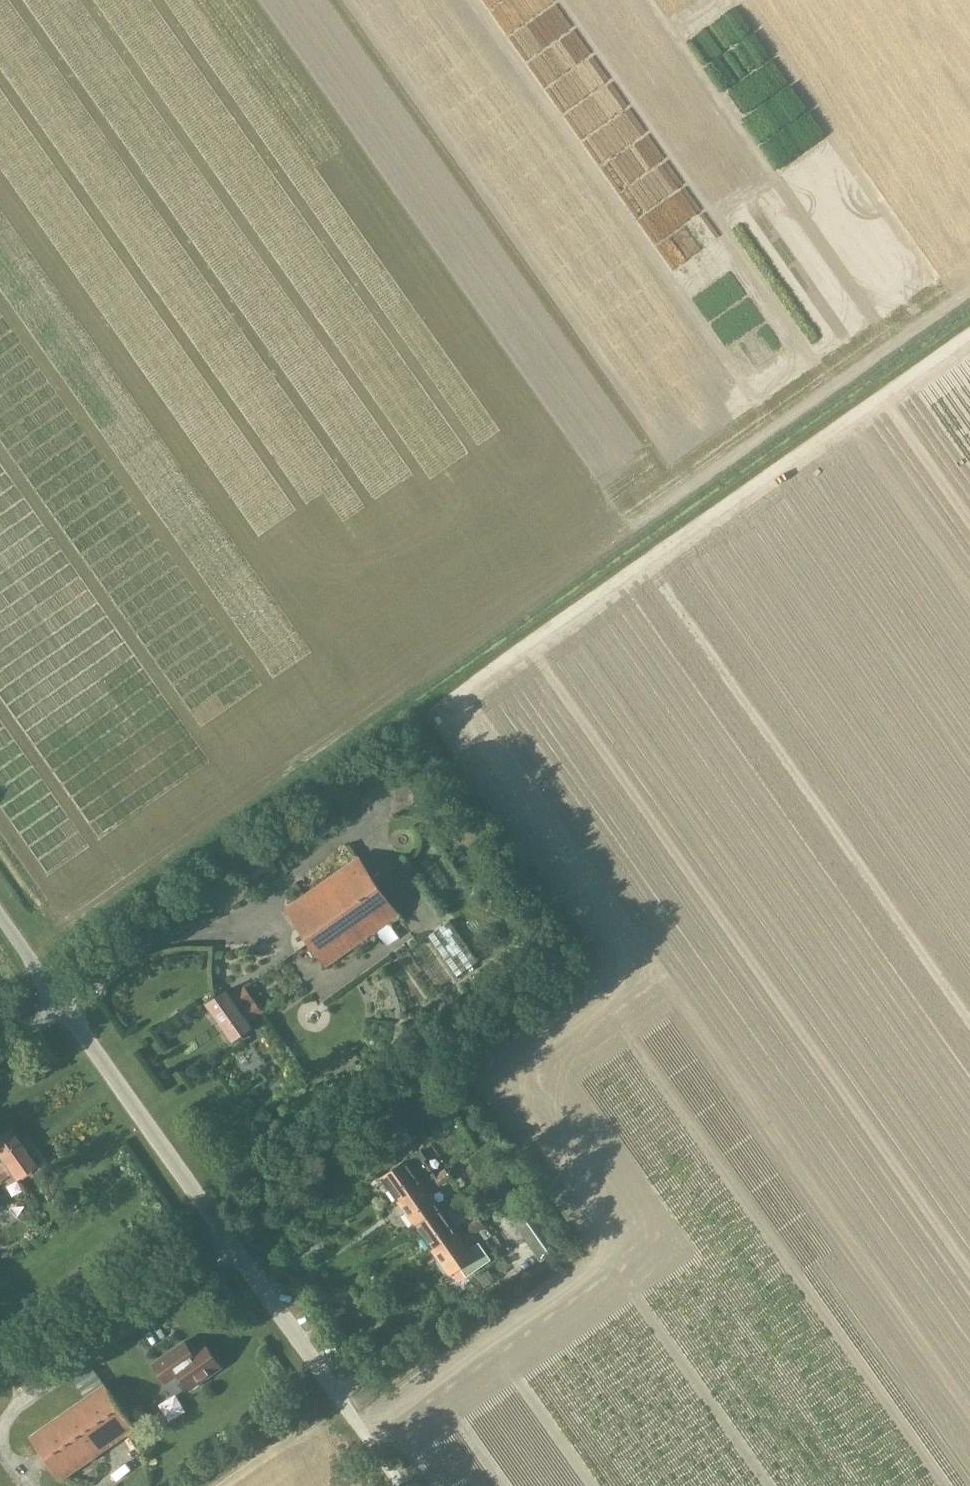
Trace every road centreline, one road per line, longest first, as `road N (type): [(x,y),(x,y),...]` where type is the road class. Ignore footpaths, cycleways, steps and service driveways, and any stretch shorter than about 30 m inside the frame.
road 1 (unclassified): [(401,1485),(0,917)]

